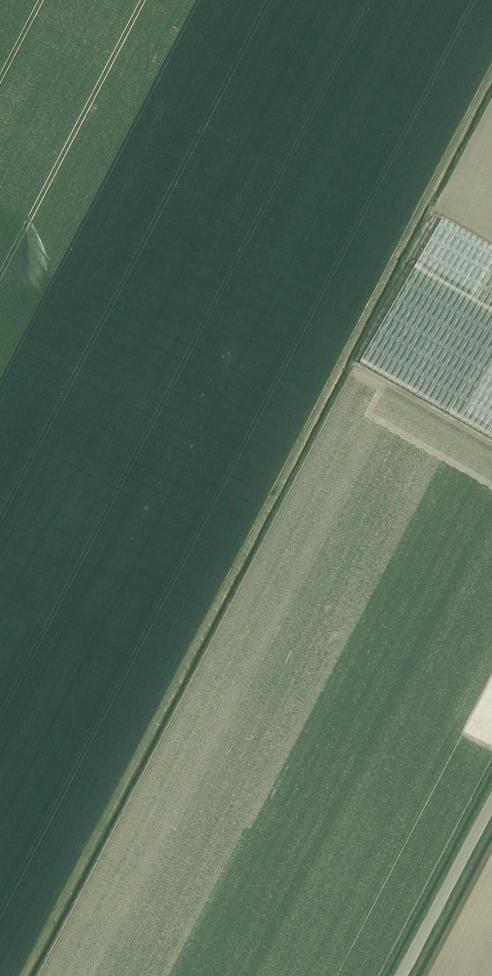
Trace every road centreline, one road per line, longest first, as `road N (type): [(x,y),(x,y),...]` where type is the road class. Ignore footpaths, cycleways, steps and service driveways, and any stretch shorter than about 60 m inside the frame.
road 1 (track): [(40,975),(354,369)]
road 2 (track): [(0,375),(142,95),(130,77),(0,10)]
road 3 (tertiary): [(401,975),(491,802)]

